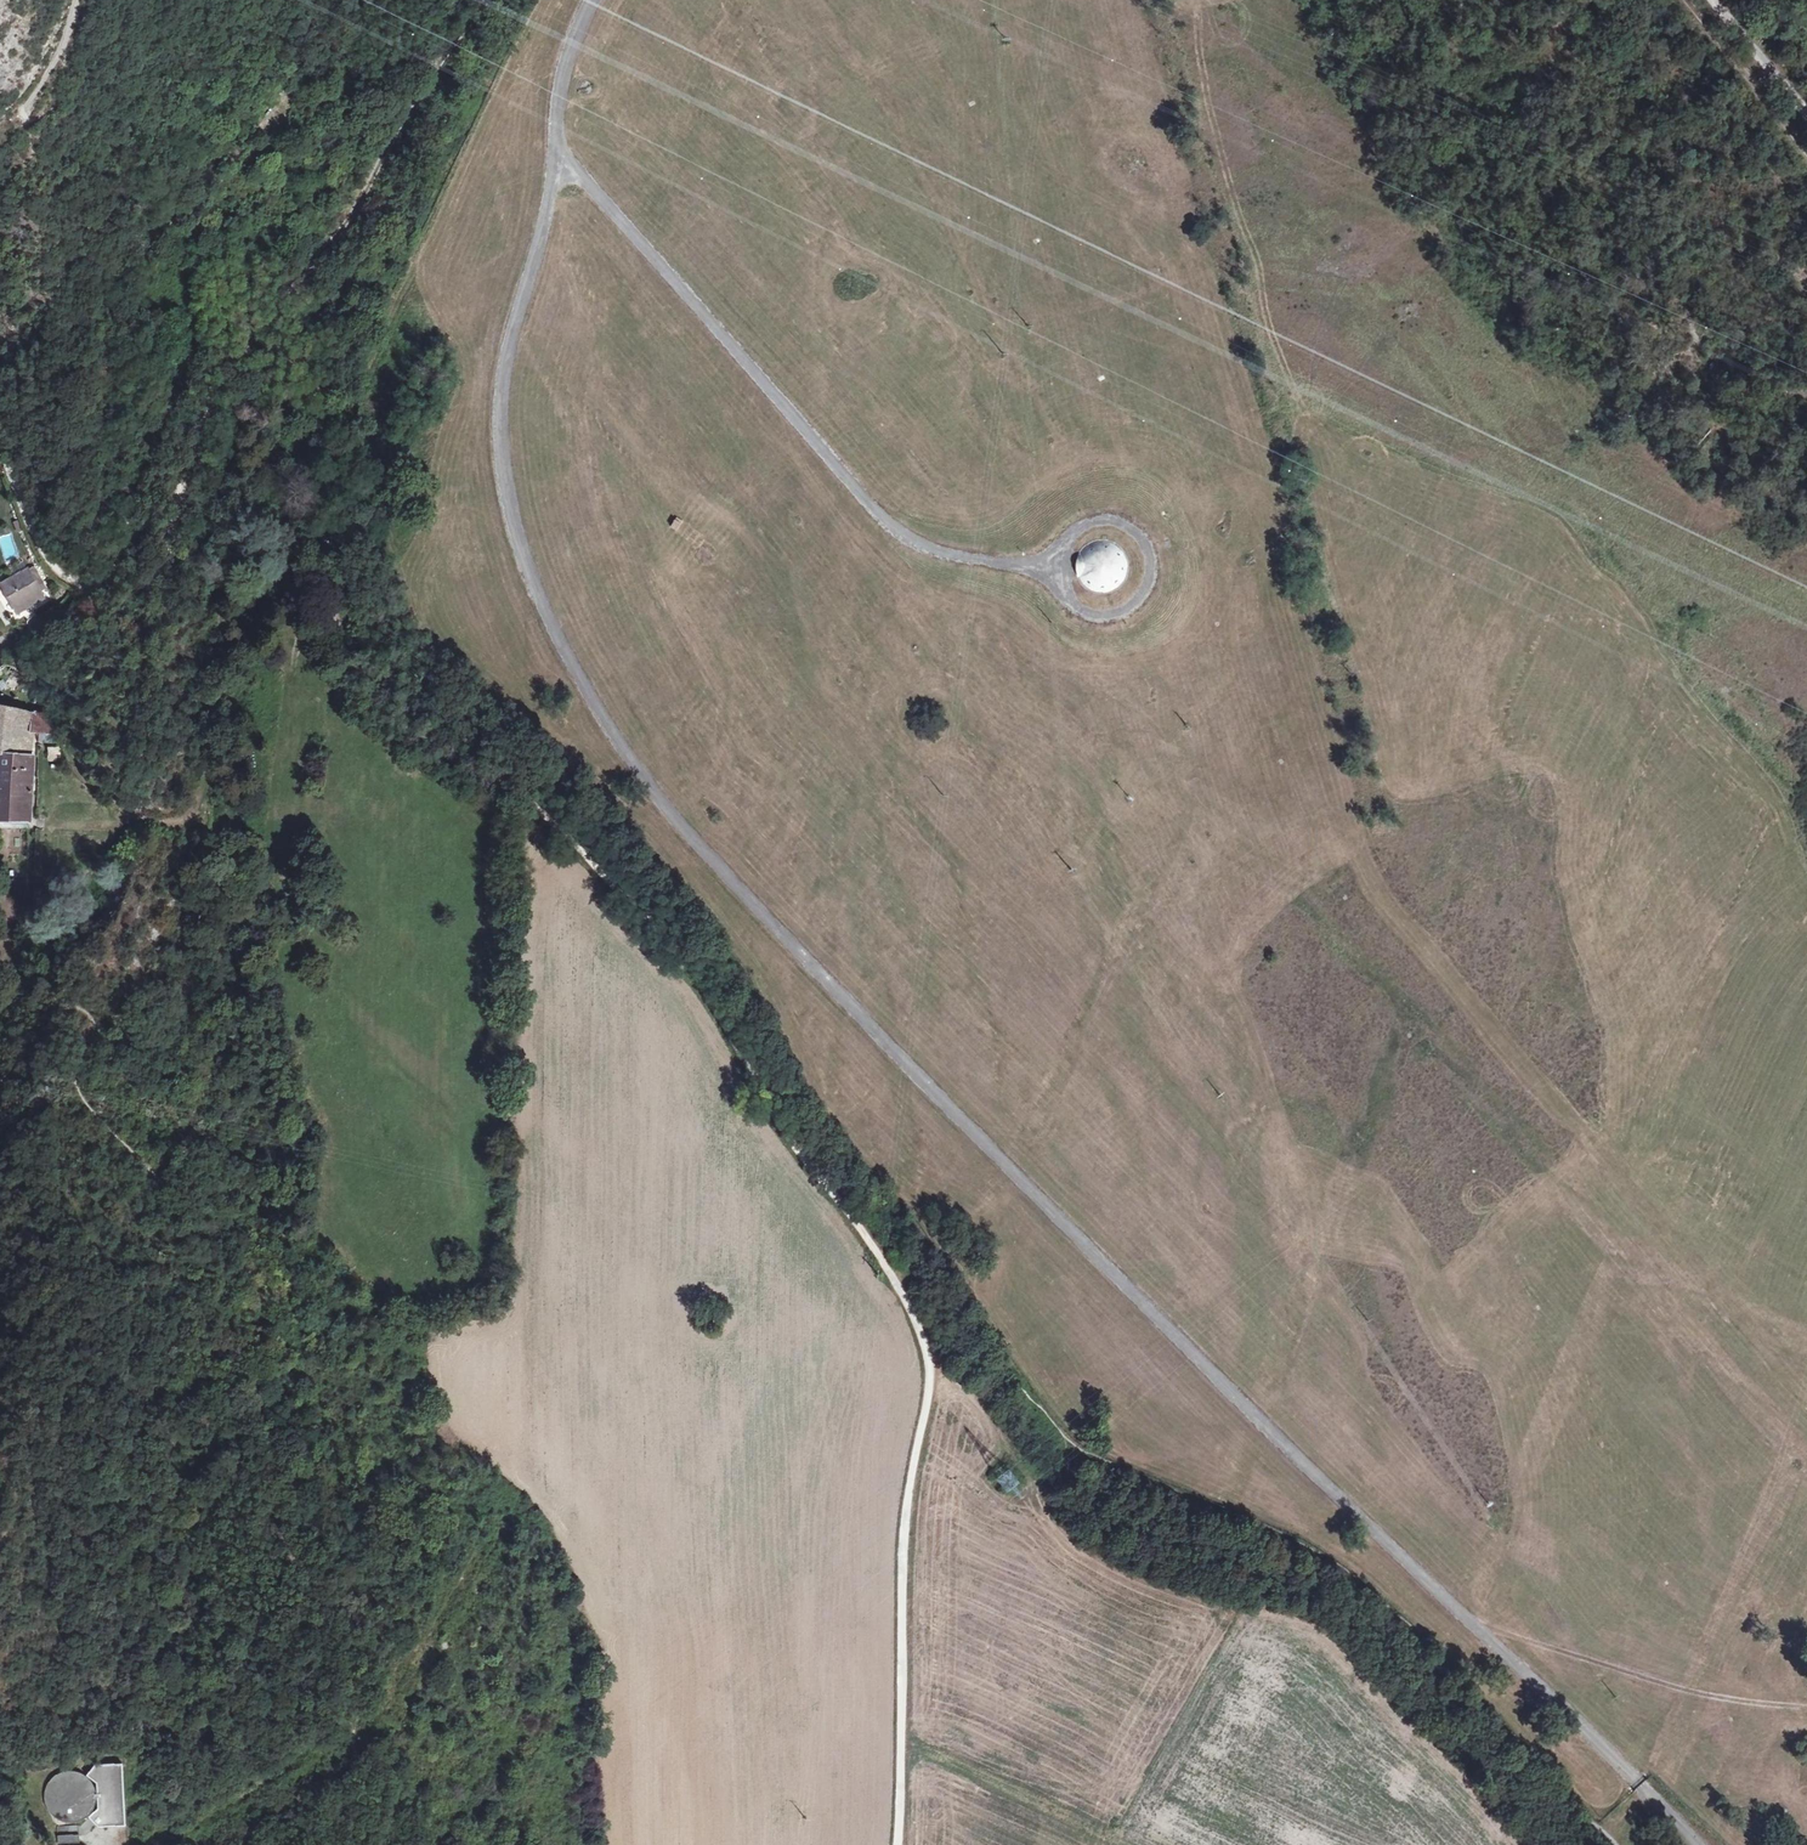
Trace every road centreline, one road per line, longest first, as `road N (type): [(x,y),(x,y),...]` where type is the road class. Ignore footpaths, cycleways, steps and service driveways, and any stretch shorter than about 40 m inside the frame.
road 1 (track): [(897,1844),(906,1514),(931,1391),(927,1344),(878,1252),(785,1132),(659,931),(528,795),(426,744),(357,675),(332,597),(321,466),(297,389),(303,273)]
road 2 (track): [(89,587),(135,537),(110,505),(101,470),(110,302),(152,236),(278,101)]
road 3 (track): [(268,314),(197,439),(161,572),(118,594),(89,587)]
road 4 (track): [(303,273),(329,251),(487,0)]
road 5 (track): [(0,448),(40,545),(60,571),(89,587)]
road 6 (track): [(1717,0),(1806,111)]
road 7 (track): [(78,0),(51,73),(15,120)]

